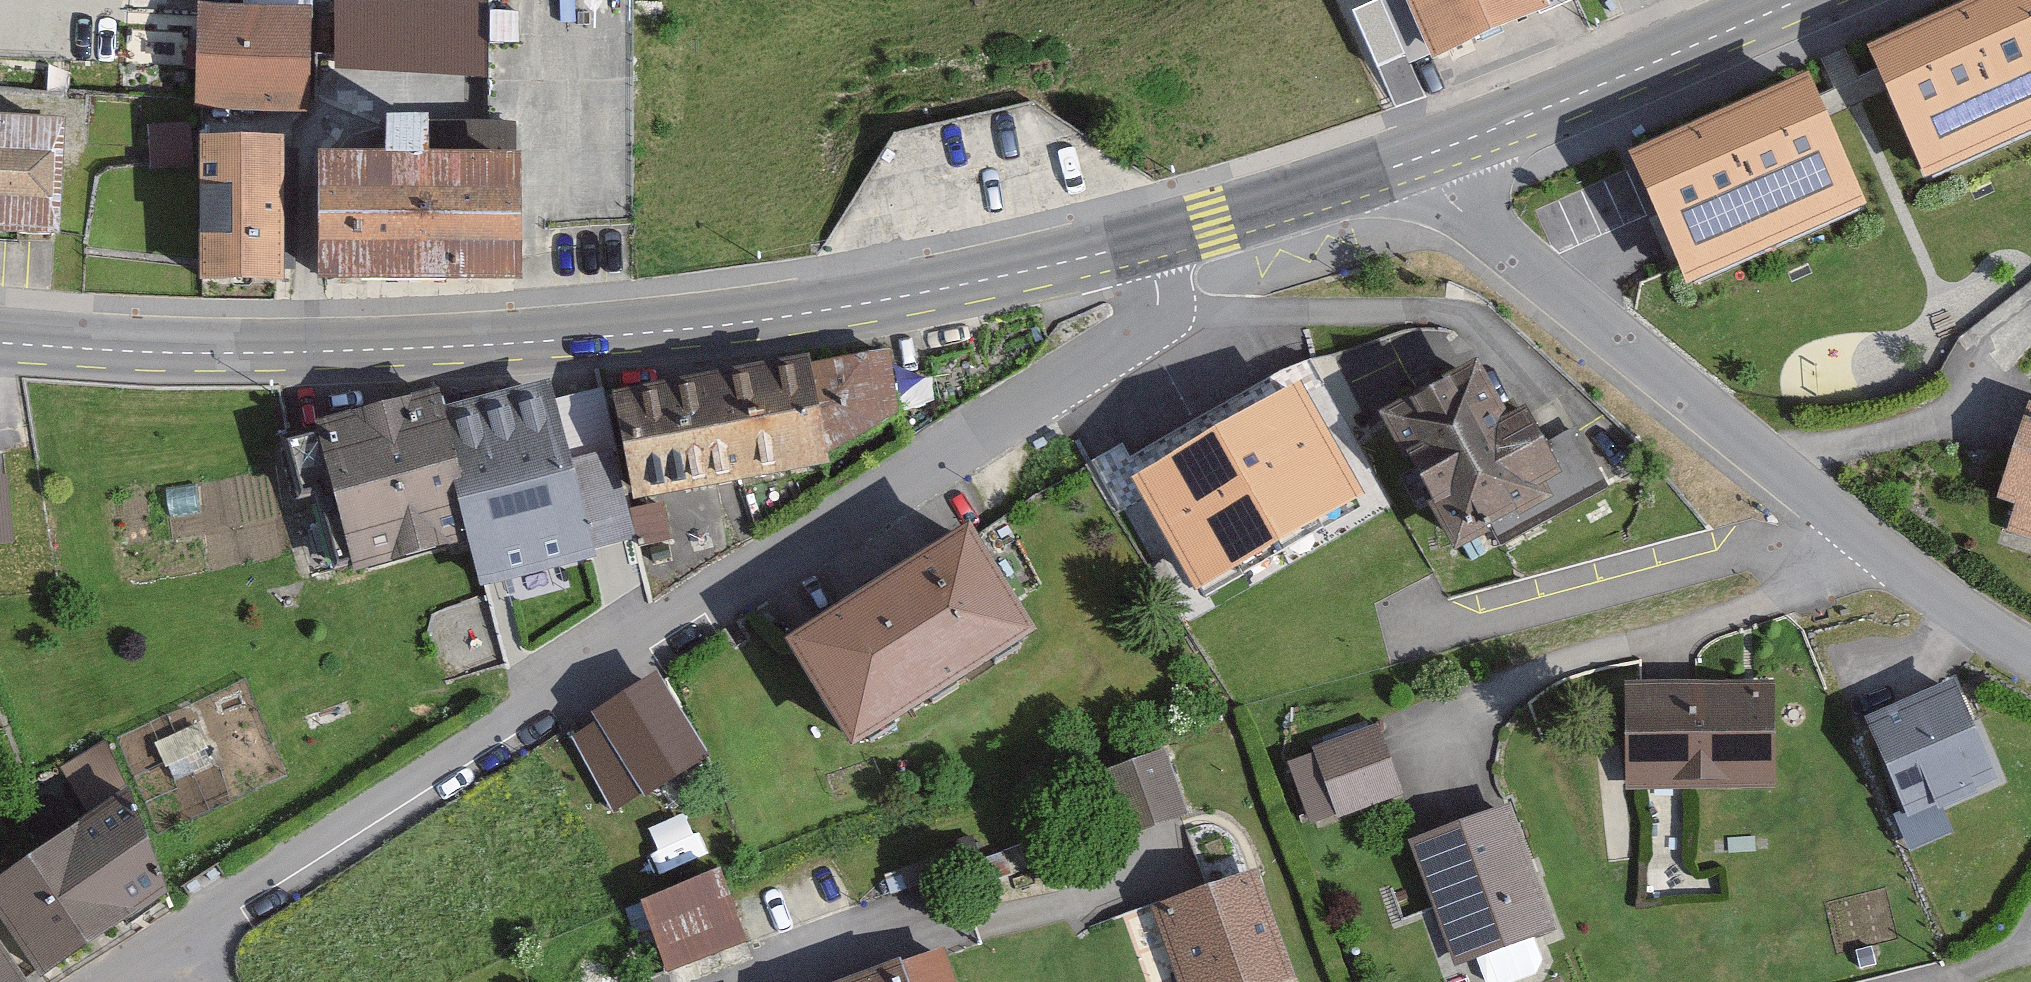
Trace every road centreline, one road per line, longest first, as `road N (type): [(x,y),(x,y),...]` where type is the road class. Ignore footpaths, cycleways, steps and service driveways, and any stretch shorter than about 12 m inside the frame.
road 1 (residential): [(1147,241),(1158,290),(1154,320),(199,923)]
road 2 (primary): [(1147,241),(743,327),(435,349),(202,354),(0,342)]
road 3 (residential): [(2030,640),(1911,571),(1610,338),(1443,190),(1427,155)]
road 4 (primary): [(1790,0),(1427,155)]
road 5 (primary): [(1427,155),(1147,241)]
road 6 (residential): [(757,981),(929,929)]

